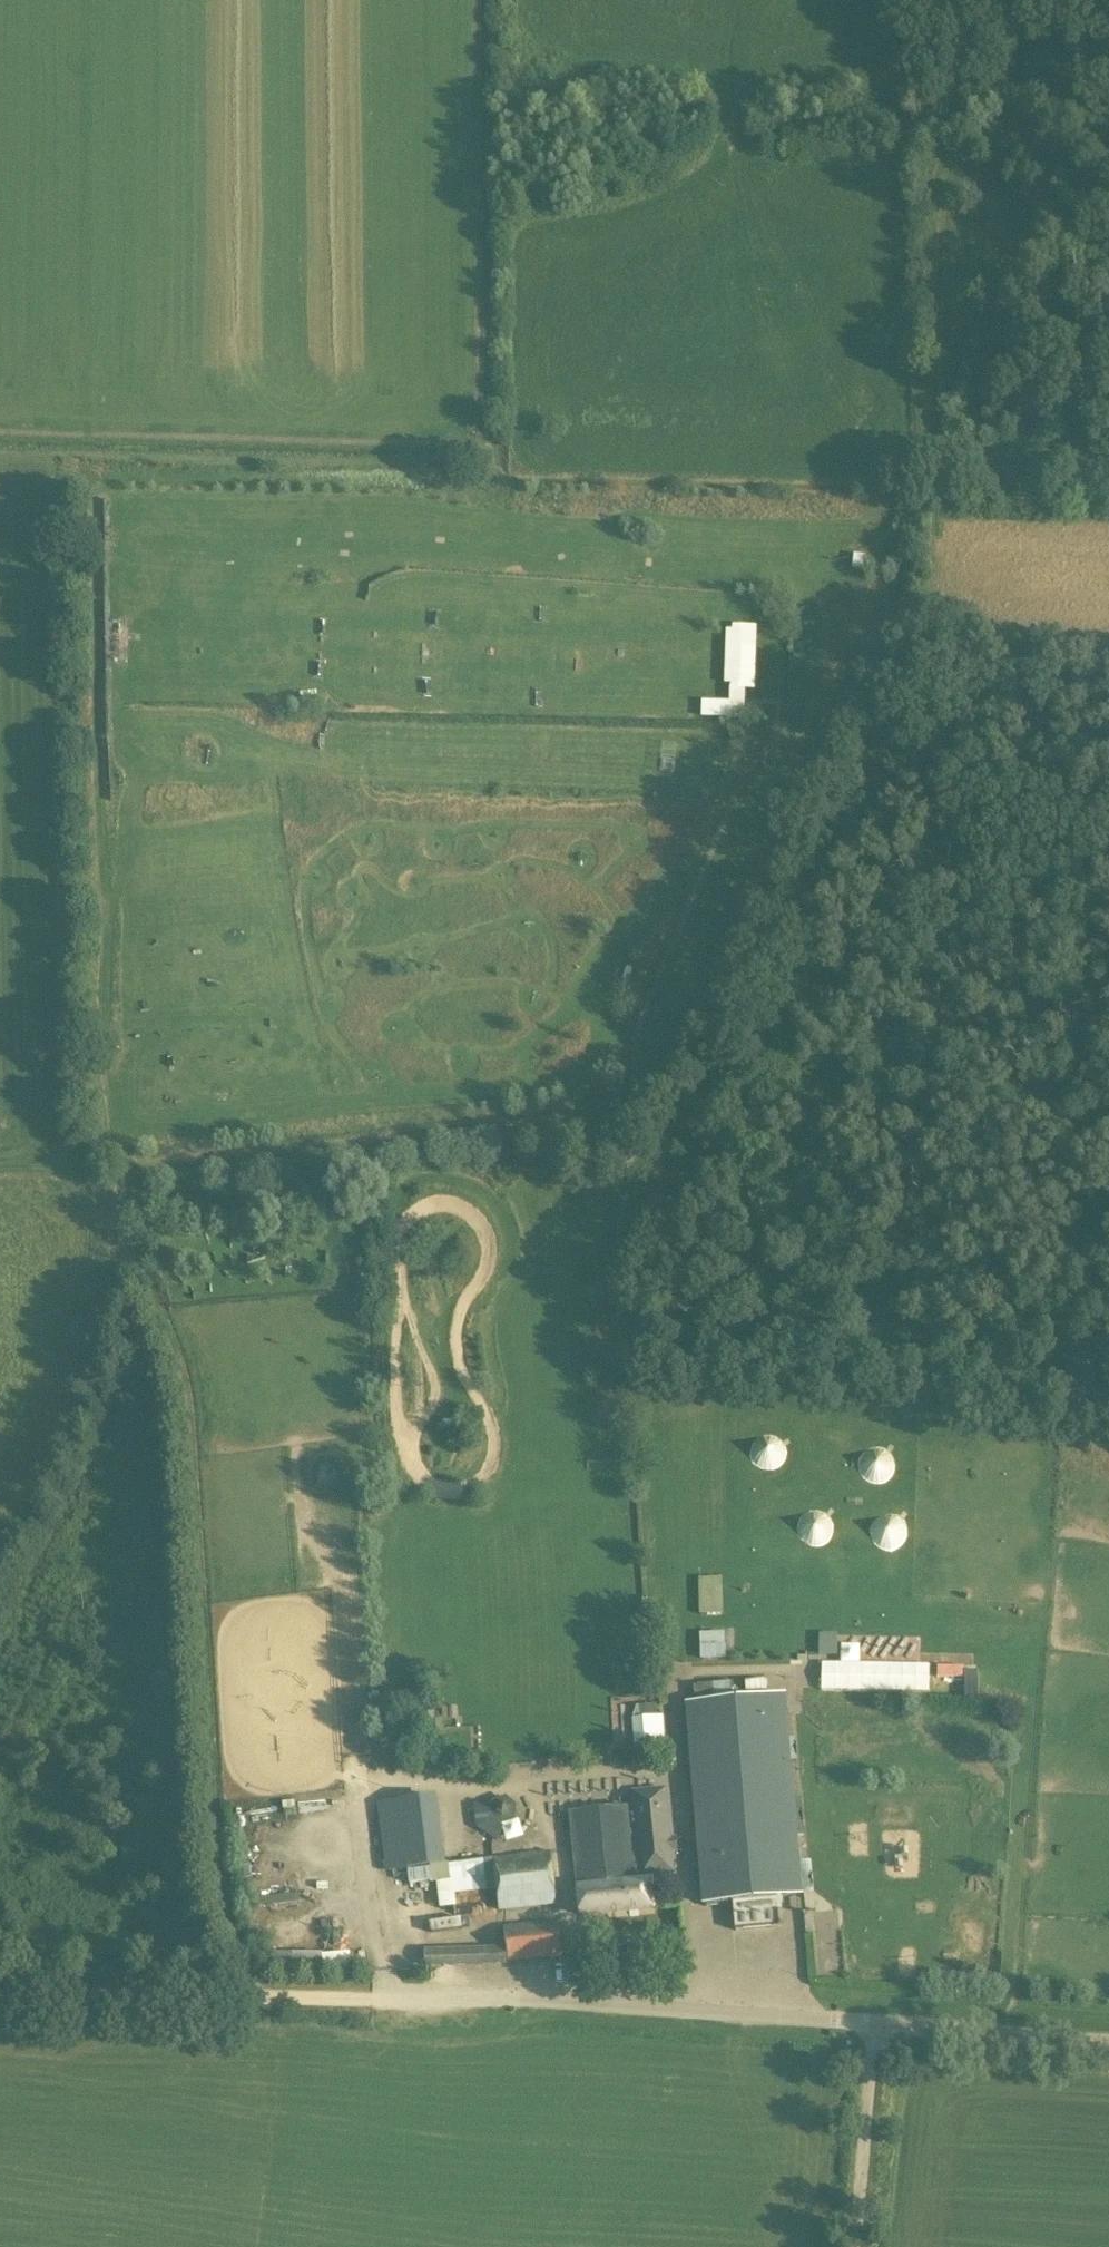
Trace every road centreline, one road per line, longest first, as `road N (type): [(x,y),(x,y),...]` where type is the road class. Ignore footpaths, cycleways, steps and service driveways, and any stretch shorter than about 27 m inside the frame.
road 1 (track): [(246,1987),(212,1822),(188,1407),(150,1284),(126,1240)]
road 2 (track): [(0,1989),(457,1994),(708,2015)]
road 3 (unclassified): [(708,2015),(1108,2041)]
road 4 (track): [(0,1577),(94,1399),(121,1311),(126,1240)]
road 5 (track): [(876,2024),(853,2246)]
road 6 (track): [(1108,485),(954,483)]

